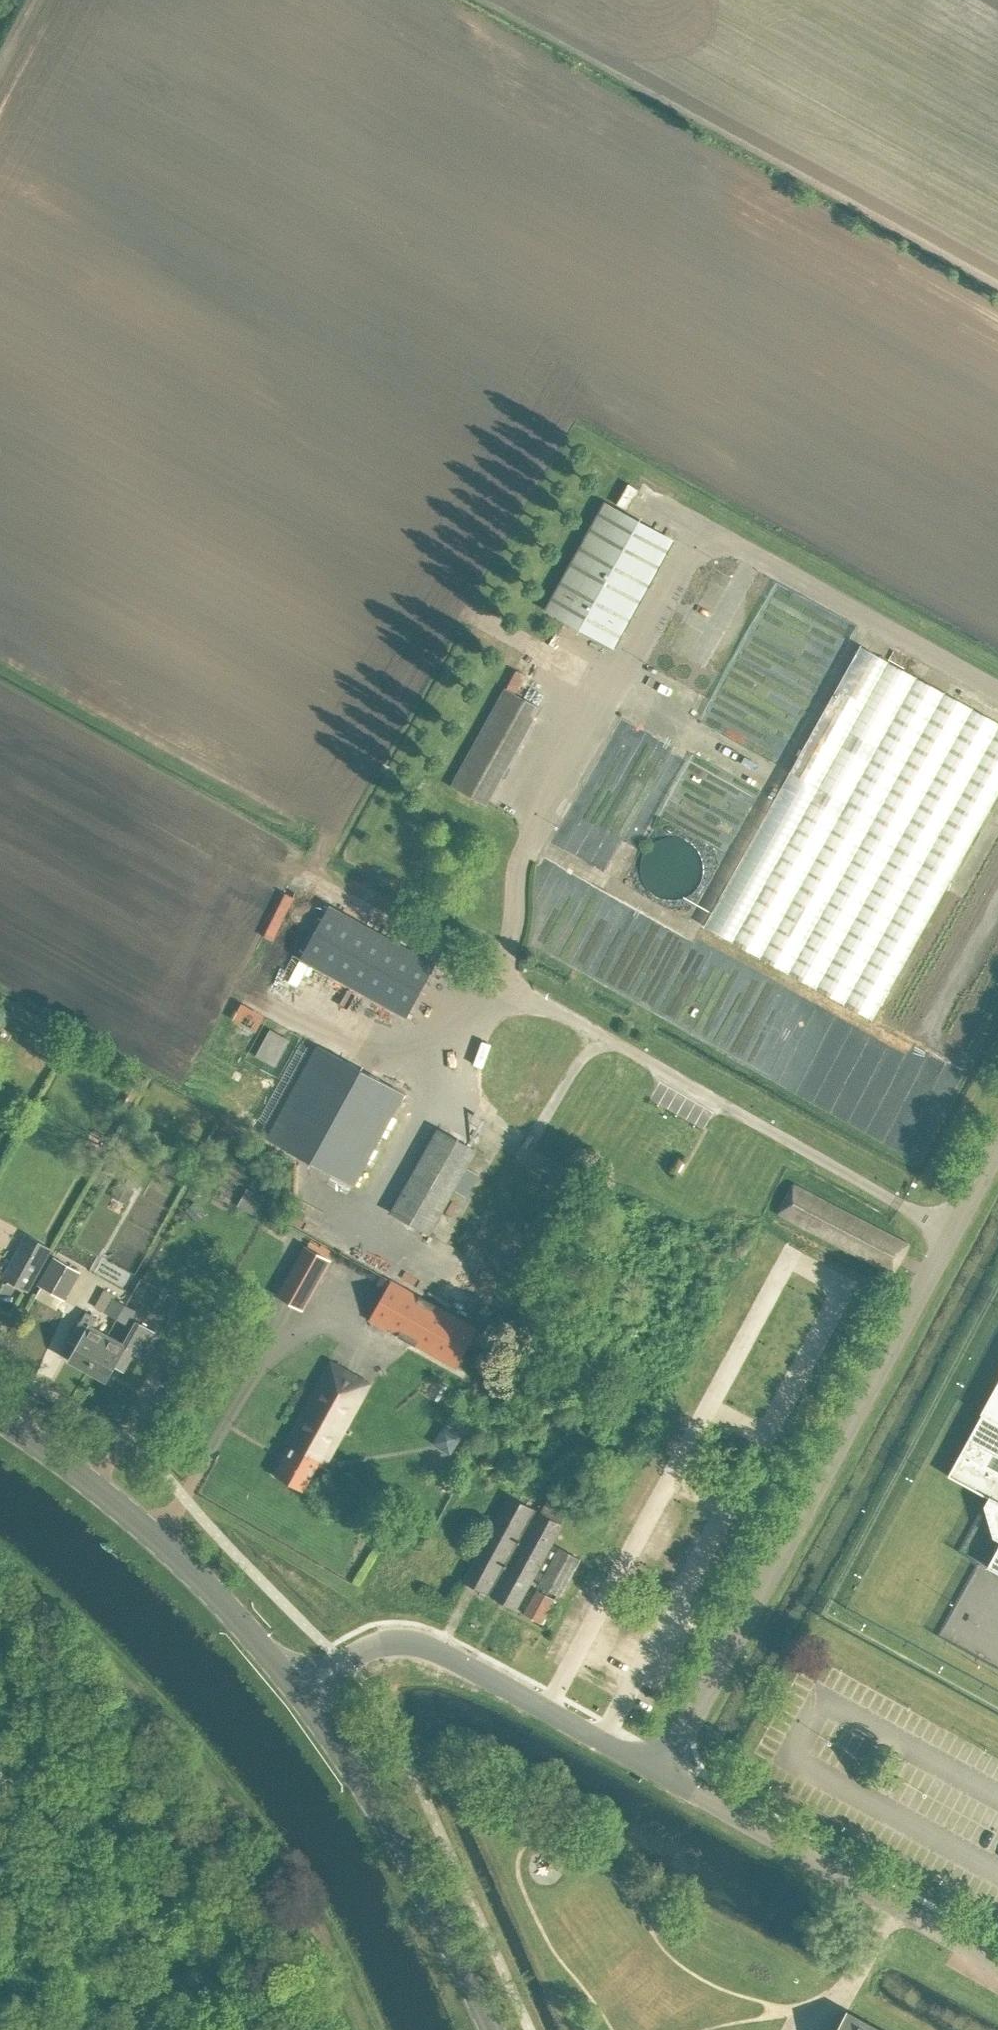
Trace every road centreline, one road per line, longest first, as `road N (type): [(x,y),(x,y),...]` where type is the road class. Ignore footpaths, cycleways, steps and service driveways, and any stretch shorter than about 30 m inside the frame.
road 1 (unclassified): [(662,1772),(997,1143)]
road 2 (track): [(0,1561),(192,1752),(319,1939),(364,2029)]
road 3 (primary): [(299,1692),(218,1592),(143,1523),(0,1418)]
road 4 (unclassified): [(662,1772),(420,1645),(356,1654),(299,1692)]
road 5 (primary): [(494,2029),(365,1781),(299,1692)]
road 6 (unclassified): [(997,1966),(662,1772)]

